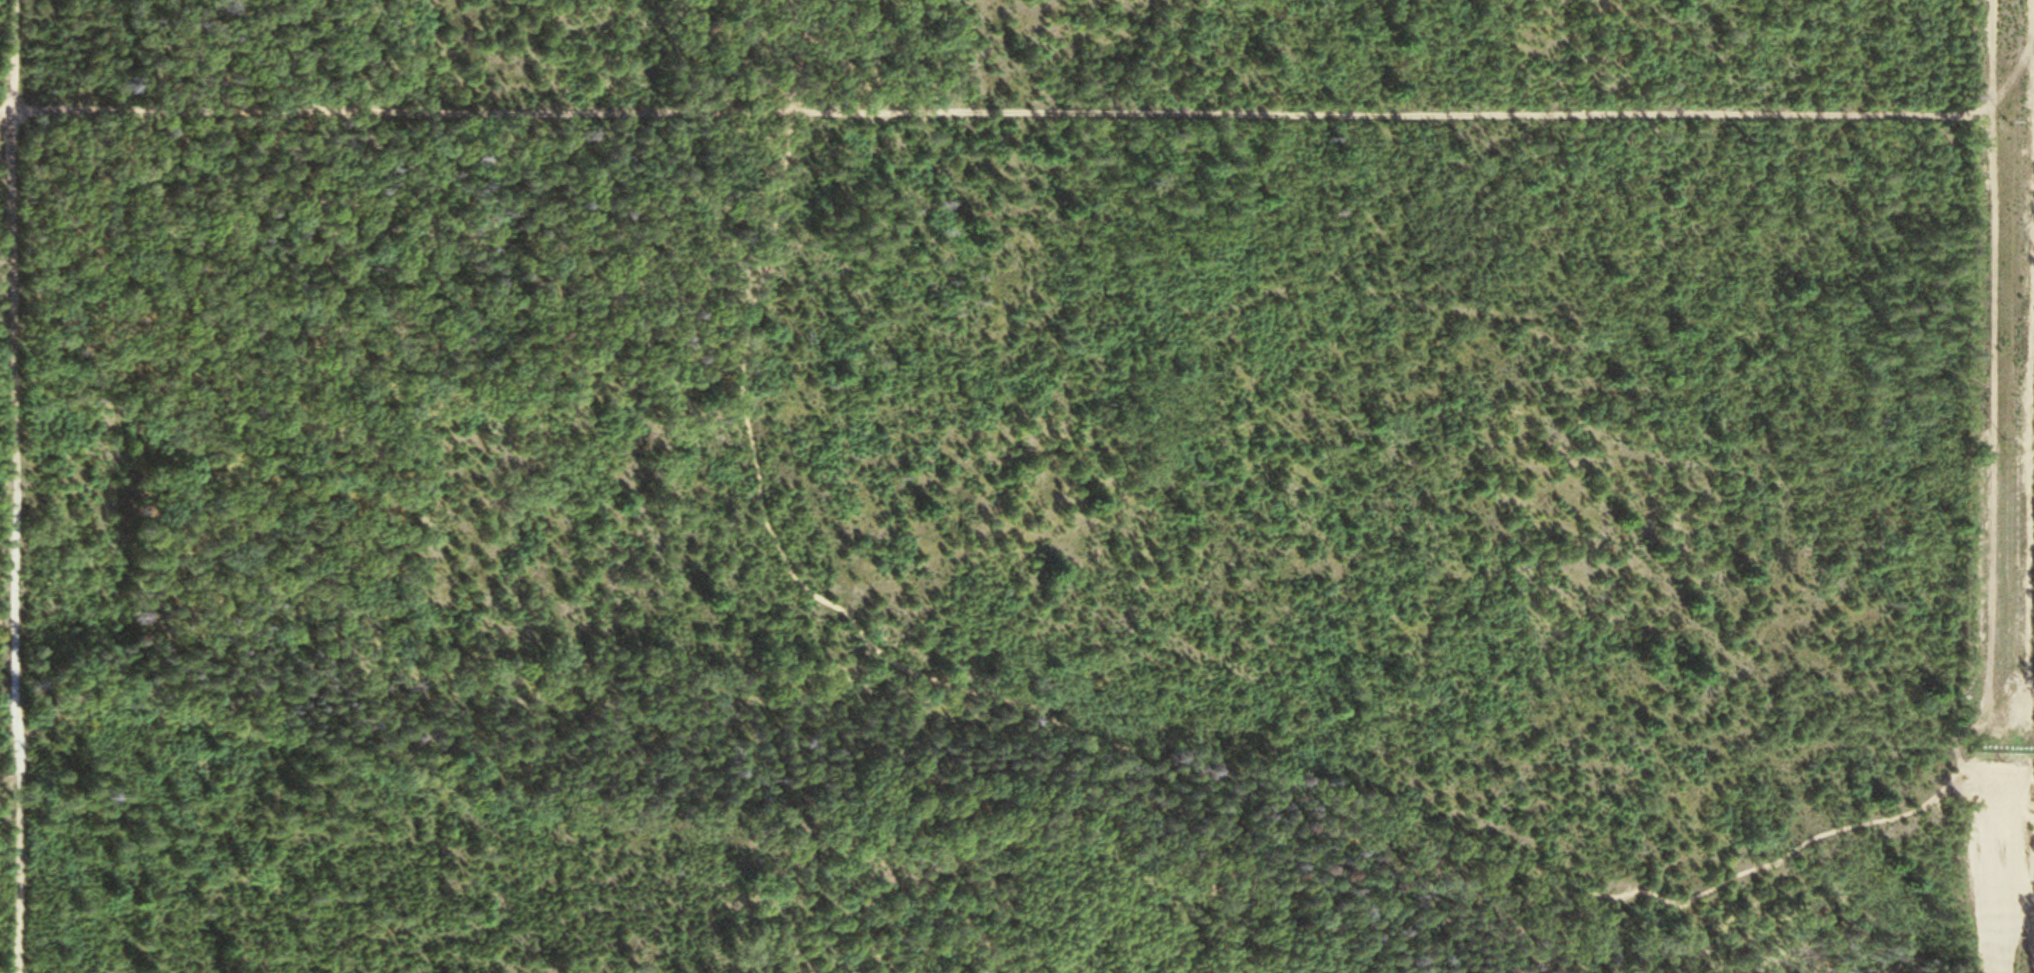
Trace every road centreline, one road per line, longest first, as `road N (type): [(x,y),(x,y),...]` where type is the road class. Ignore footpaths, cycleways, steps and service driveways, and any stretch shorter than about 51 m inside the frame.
road 1 (track): [(1976,972),(1991,468),(1990,115),(761,94),(0,94)]

